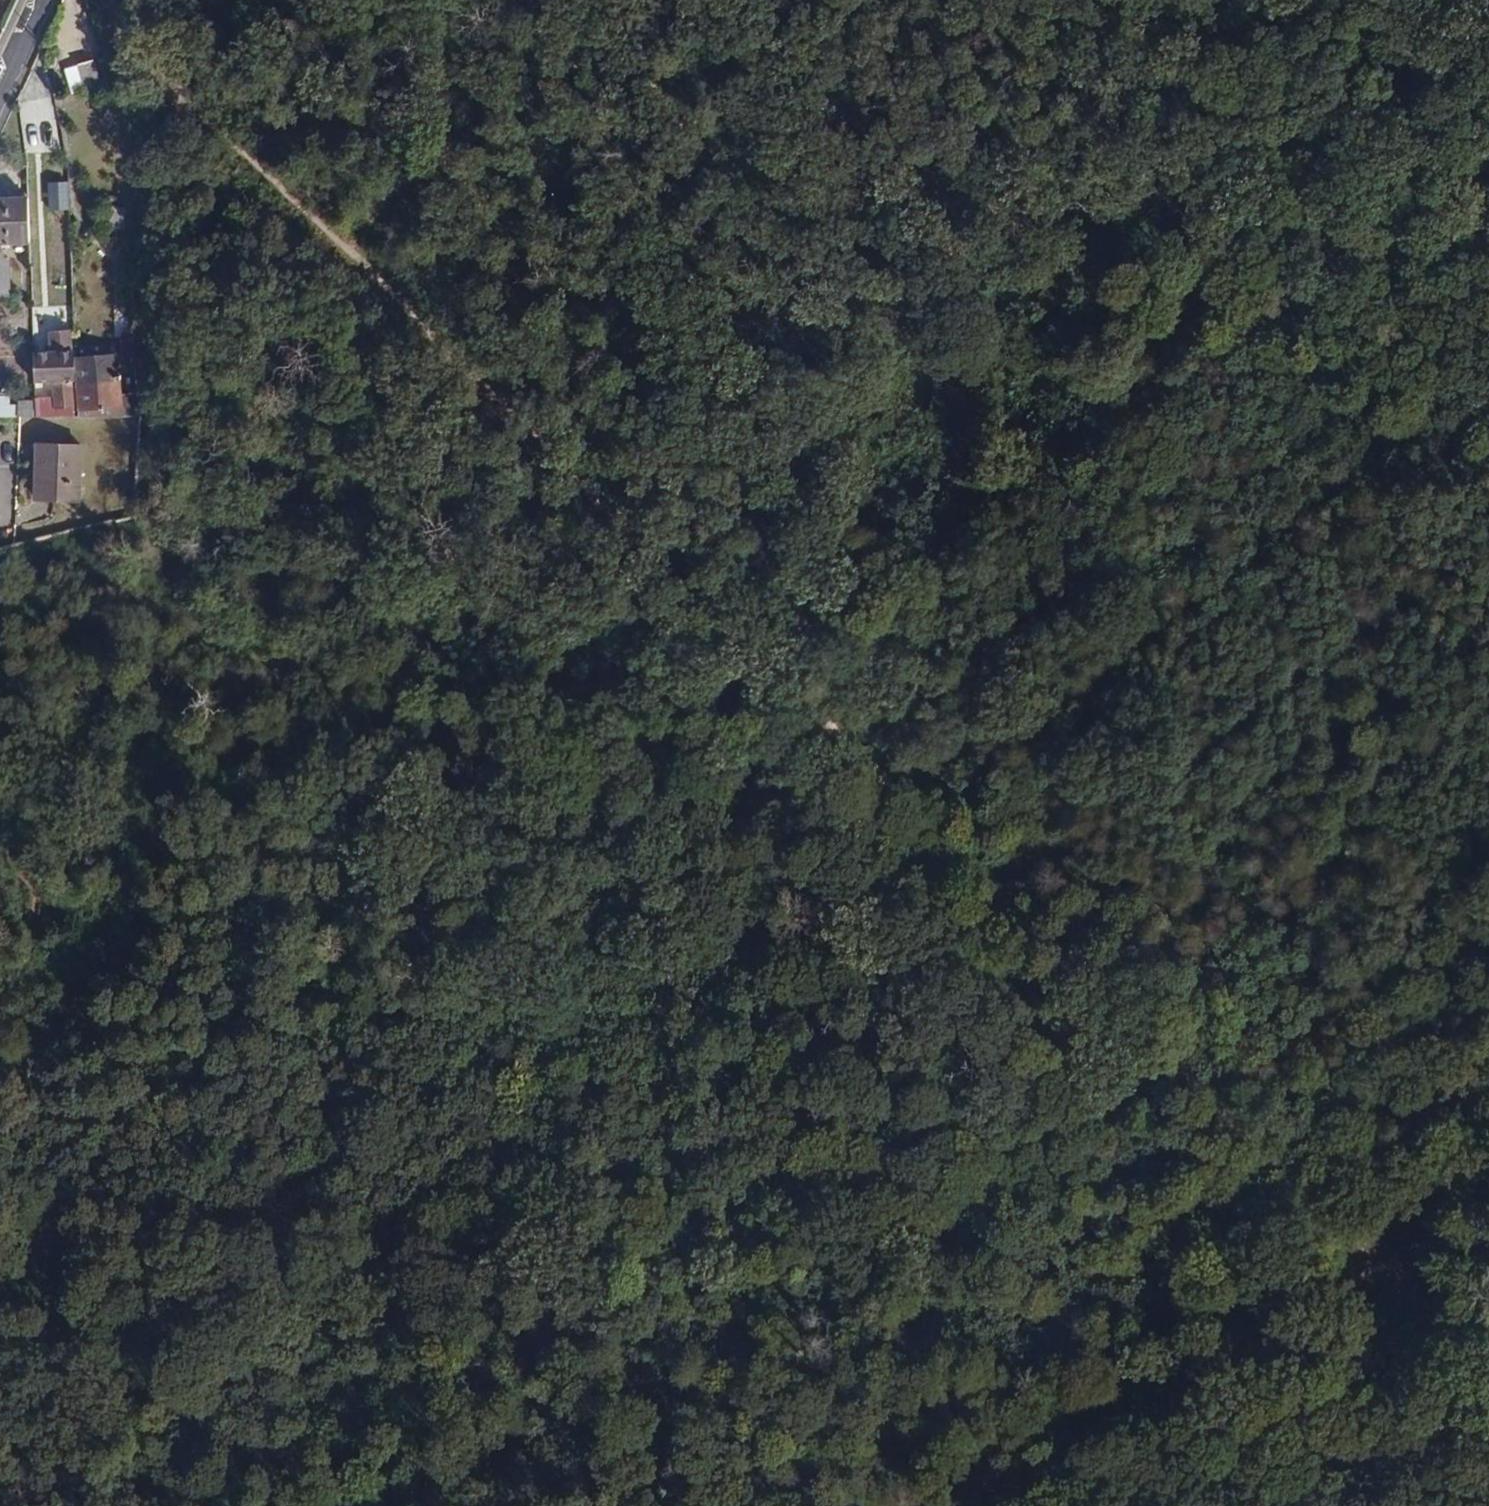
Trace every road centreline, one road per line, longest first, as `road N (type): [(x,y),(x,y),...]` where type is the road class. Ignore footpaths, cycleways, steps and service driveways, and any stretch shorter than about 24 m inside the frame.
road 1 (track): [(105,0),(1345,1273),(1488,1409)]
road 2 (track): [(0,1187),(762,677),(1488,140)]
road 3 (track): [(1345,1273),(1330,887),(1427,614),(1488,525)]
road 4 (track): [(420,906),(330,1287),(352,1505)]
road 5 (track): [(1345,1273),(992,1505)]
road 6 (track): [(643,0),(321,224)]
road 7 (track): [(1345,1273),(1331,1369),(1276,1505)]

